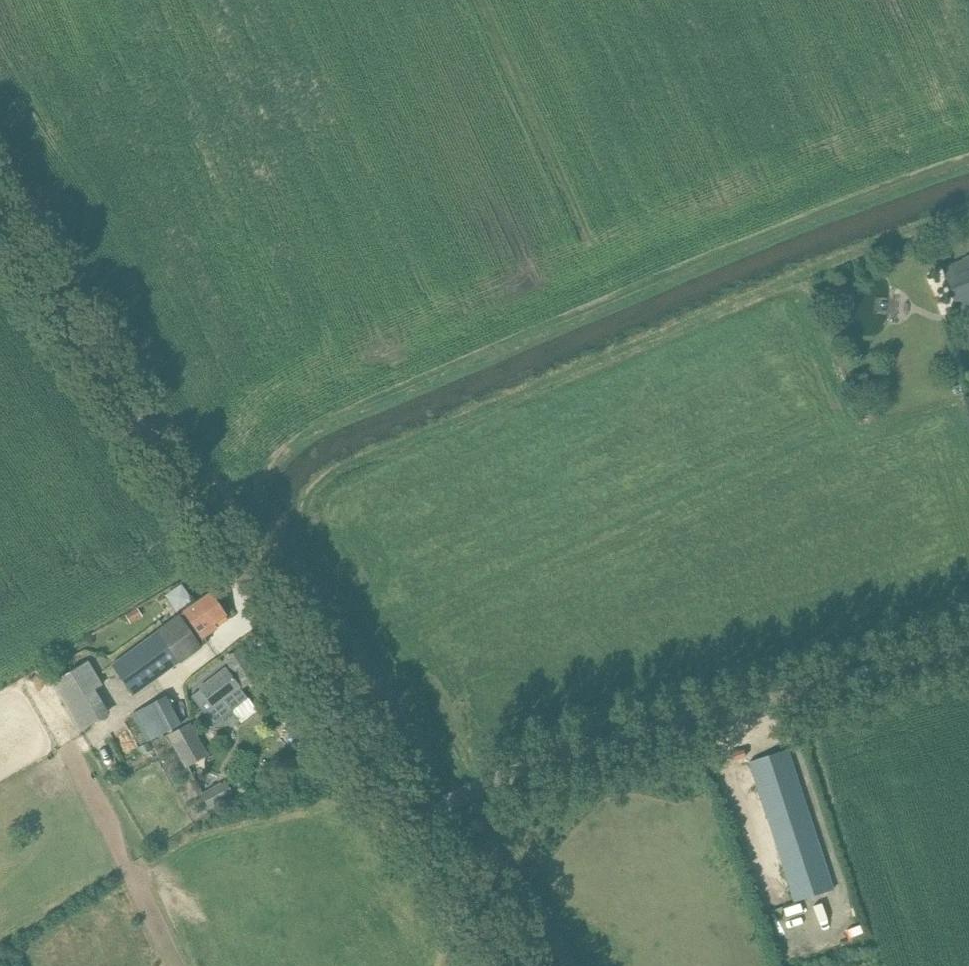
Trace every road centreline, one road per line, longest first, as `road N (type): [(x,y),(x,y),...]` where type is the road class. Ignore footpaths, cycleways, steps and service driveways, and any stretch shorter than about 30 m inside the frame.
road 1 (unclassified): [(414,824),(0,224)]
road 2 (unclassified): [(414,824),(507,777),(968,646)]
road 3 (unclassified): [(511,965),(414,824)]

